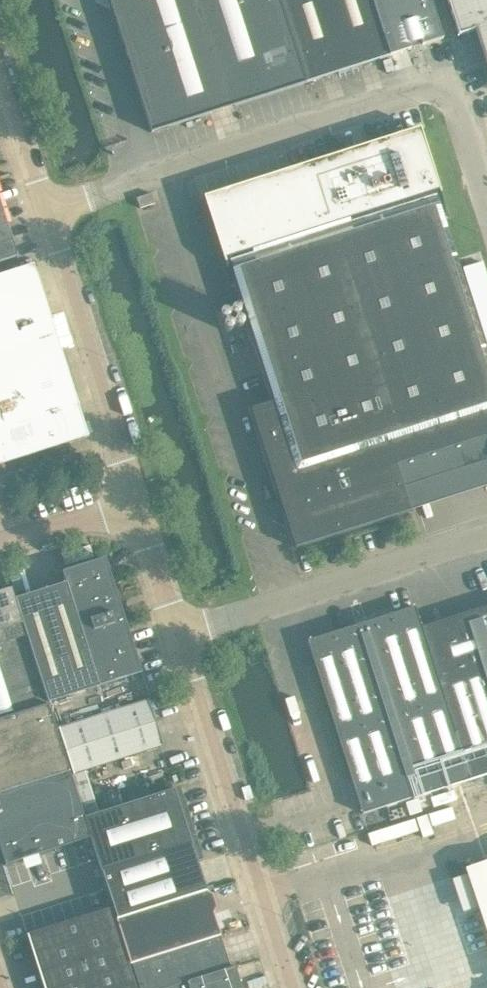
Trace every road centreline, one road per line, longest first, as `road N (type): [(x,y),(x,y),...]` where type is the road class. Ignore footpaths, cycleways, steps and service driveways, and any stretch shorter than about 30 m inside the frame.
road 1 (unclassified): [(47,213),(454,85),(486,194)]
road 2 (unclassified): [(294,987),(181,635)]
road 3 (unclassified): [(486,534),(181,635)]
road 4 (unclassified): [(134,500),(47,213)]
road 5 (unclassified): [(47,213),(0,66)]
road 6 (unclassified): [(181,635),(134,500)]
road 7 (unclassified): [(0,545),(134,500)]

